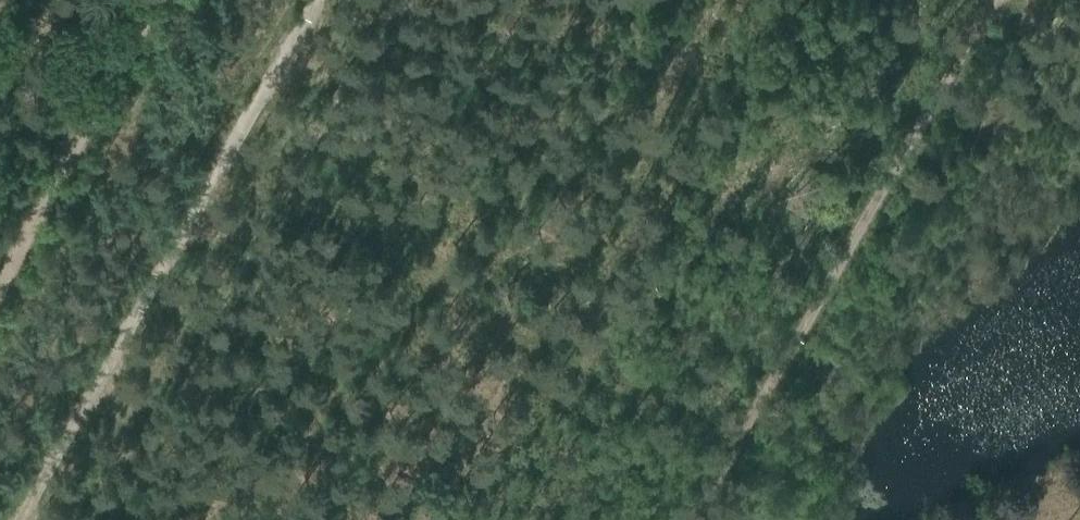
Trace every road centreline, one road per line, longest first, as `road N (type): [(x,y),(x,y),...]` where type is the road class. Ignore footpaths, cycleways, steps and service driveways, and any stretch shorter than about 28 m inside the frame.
road 1 (track): [(987,0),(696,519)]
road 2 (track): [(308,0),(26,519)]
road 3 (track): [(0,277),(156,0)]

